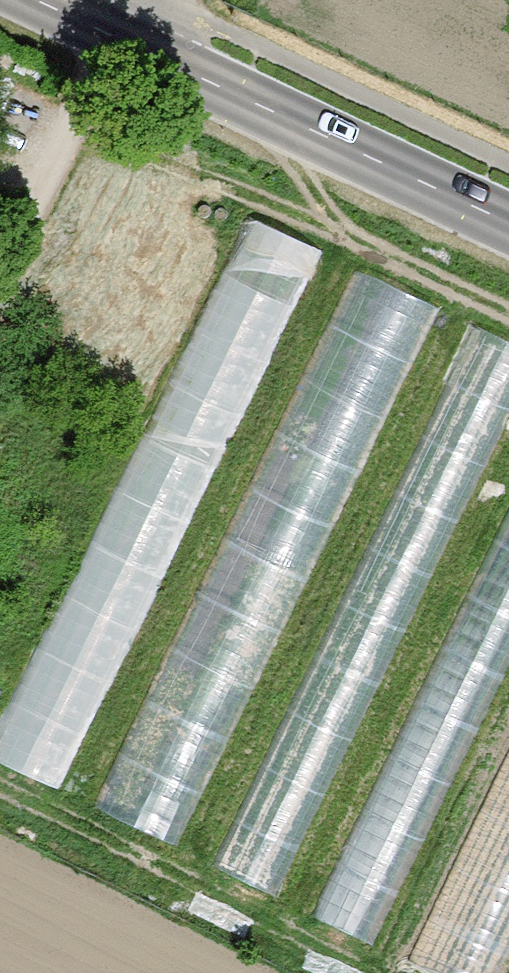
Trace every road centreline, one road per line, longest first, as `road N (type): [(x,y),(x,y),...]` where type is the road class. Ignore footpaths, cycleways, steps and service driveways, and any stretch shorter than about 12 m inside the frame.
road 1 (secondary): [(508,223),(110,35)]
road 2 (track): [(110,35),(0,285)]

